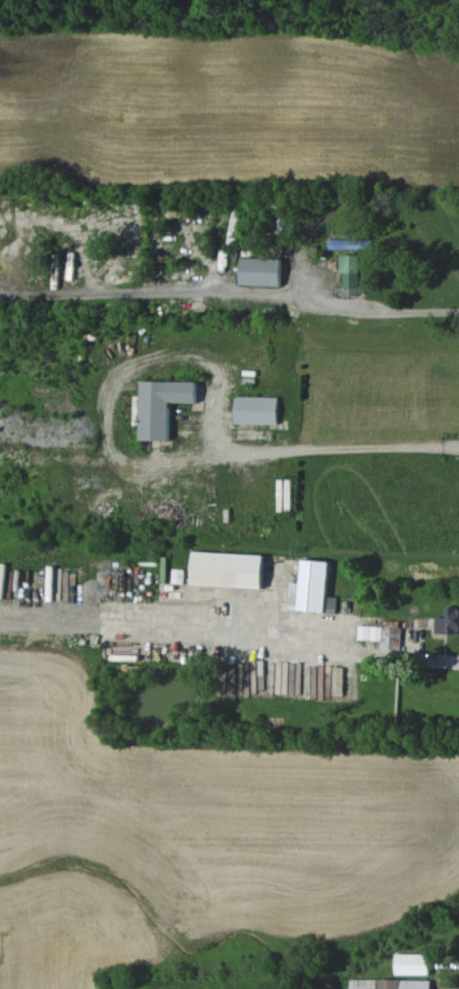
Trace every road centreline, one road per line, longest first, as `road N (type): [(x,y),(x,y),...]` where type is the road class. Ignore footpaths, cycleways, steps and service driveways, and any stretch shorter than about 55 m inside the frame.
road 1 (residential): [(0,472),(94,650),(458,617)]

